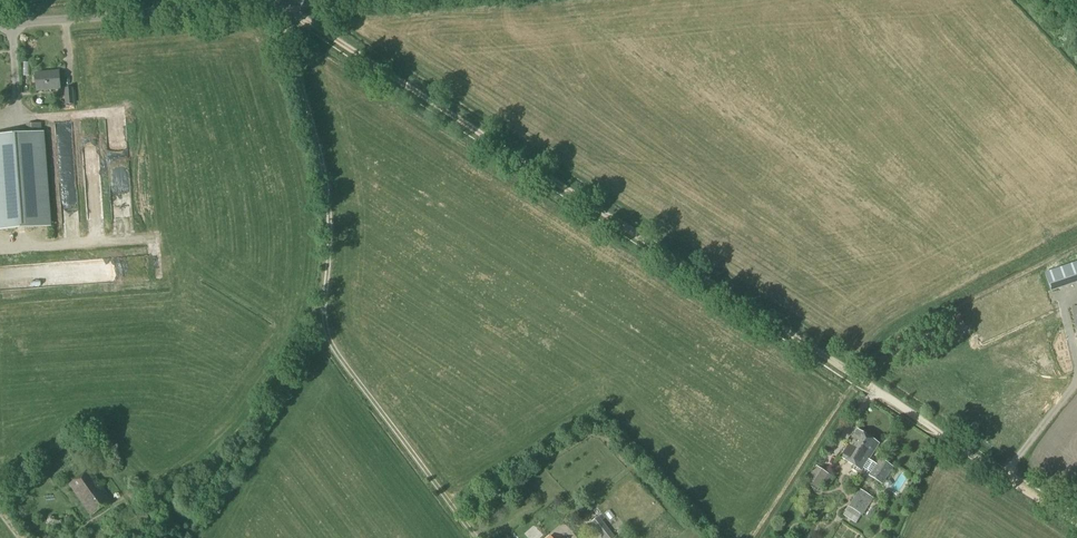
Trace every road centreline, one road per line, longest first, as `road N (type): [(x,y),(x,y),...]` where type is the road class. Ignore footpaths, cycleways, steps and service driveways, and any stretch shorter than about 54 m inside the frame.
road 1 (track): [(1076,523),(277,4)]
road 2 (track): [(155,497),(207,468),(248,428),(324,313),(330,236),(324,172),(277,4)]
road 3 (unclassified): [(0,25),(277,4)]
road 4 (track): [(479,537),(351,373),(324,313)]

